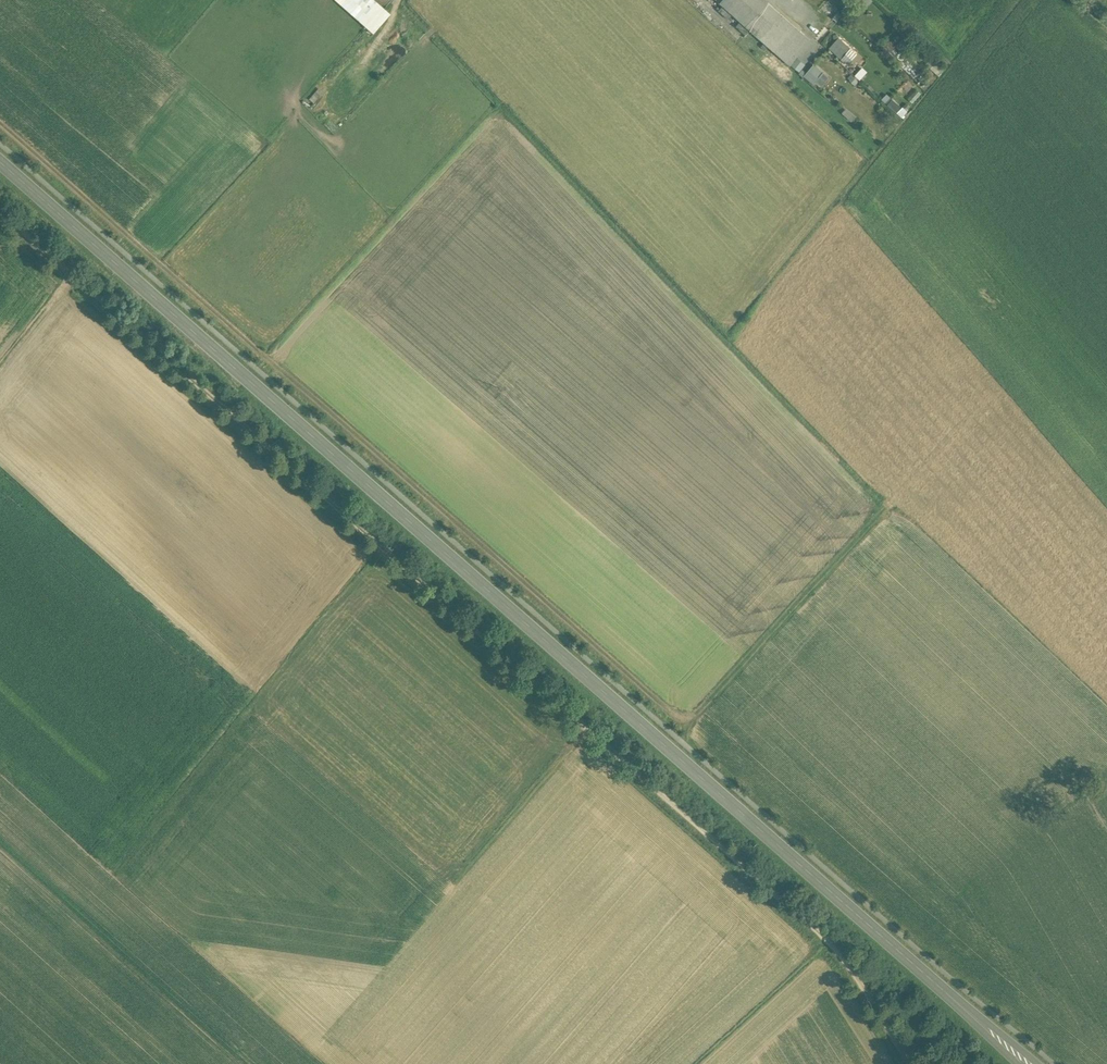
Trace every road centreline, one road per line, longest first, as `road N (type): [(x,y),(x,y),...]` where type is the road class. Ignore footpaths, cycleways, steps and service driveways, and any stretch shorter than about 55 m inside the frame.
road 1 (secondary): [(1029,1063),(0,160)]
road 2 (track): [(0,211),(825,937),(911,1063)]
road 3 (track): [(0,122),(688,722),(890,503)]

